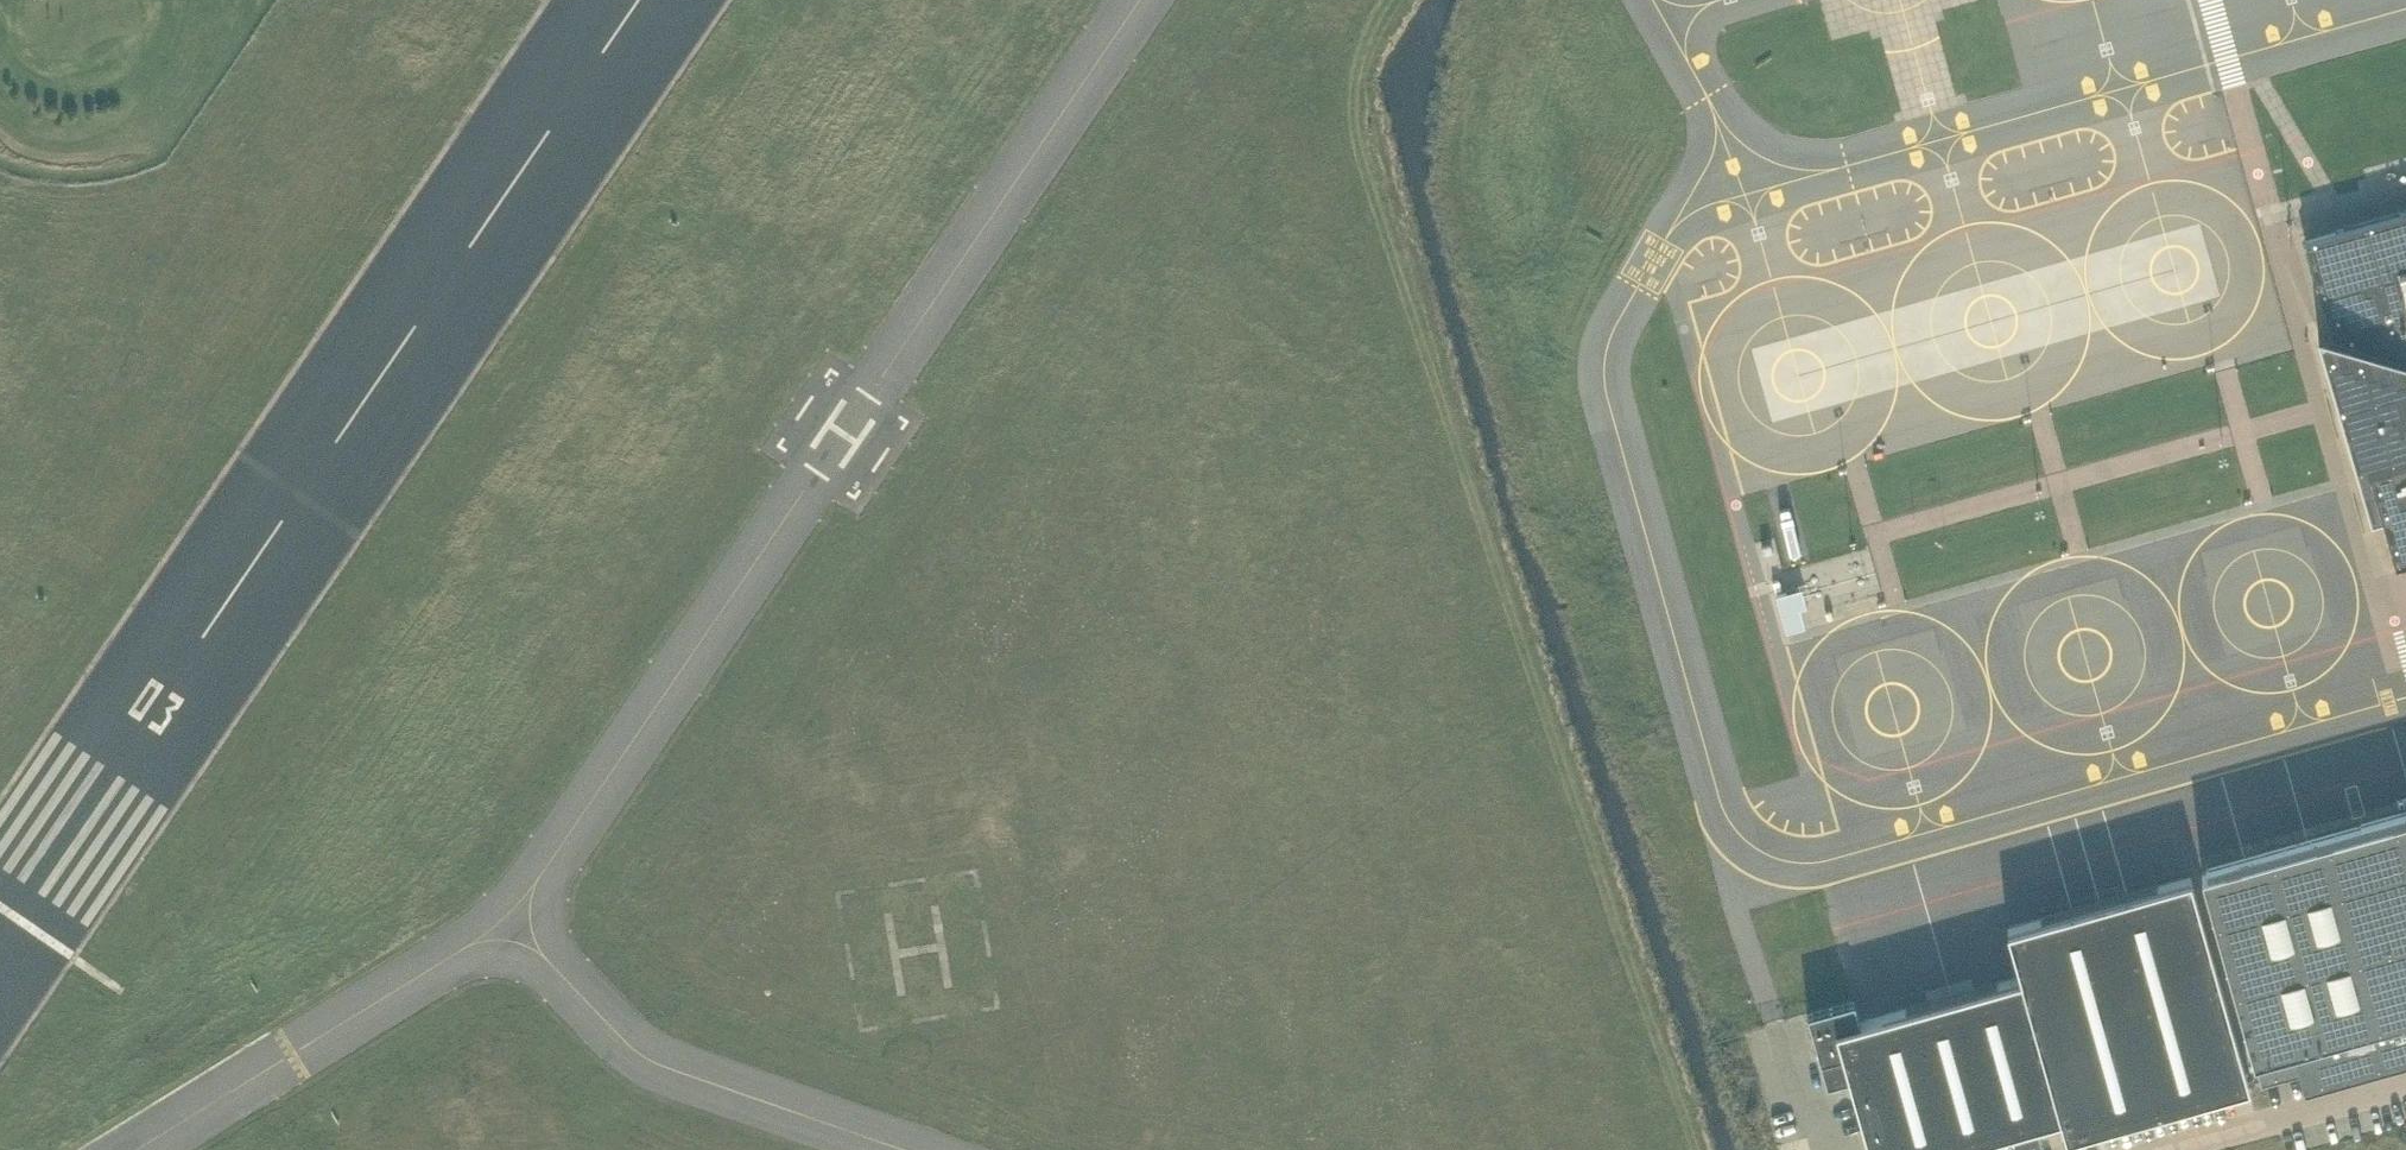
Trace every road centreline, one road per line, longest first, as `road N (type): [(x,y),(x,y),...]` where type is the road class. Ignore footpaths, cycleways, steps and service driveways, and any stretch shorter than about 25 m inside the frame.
road 1 (unclassified): [(2142,1149),(2405,1078)]

